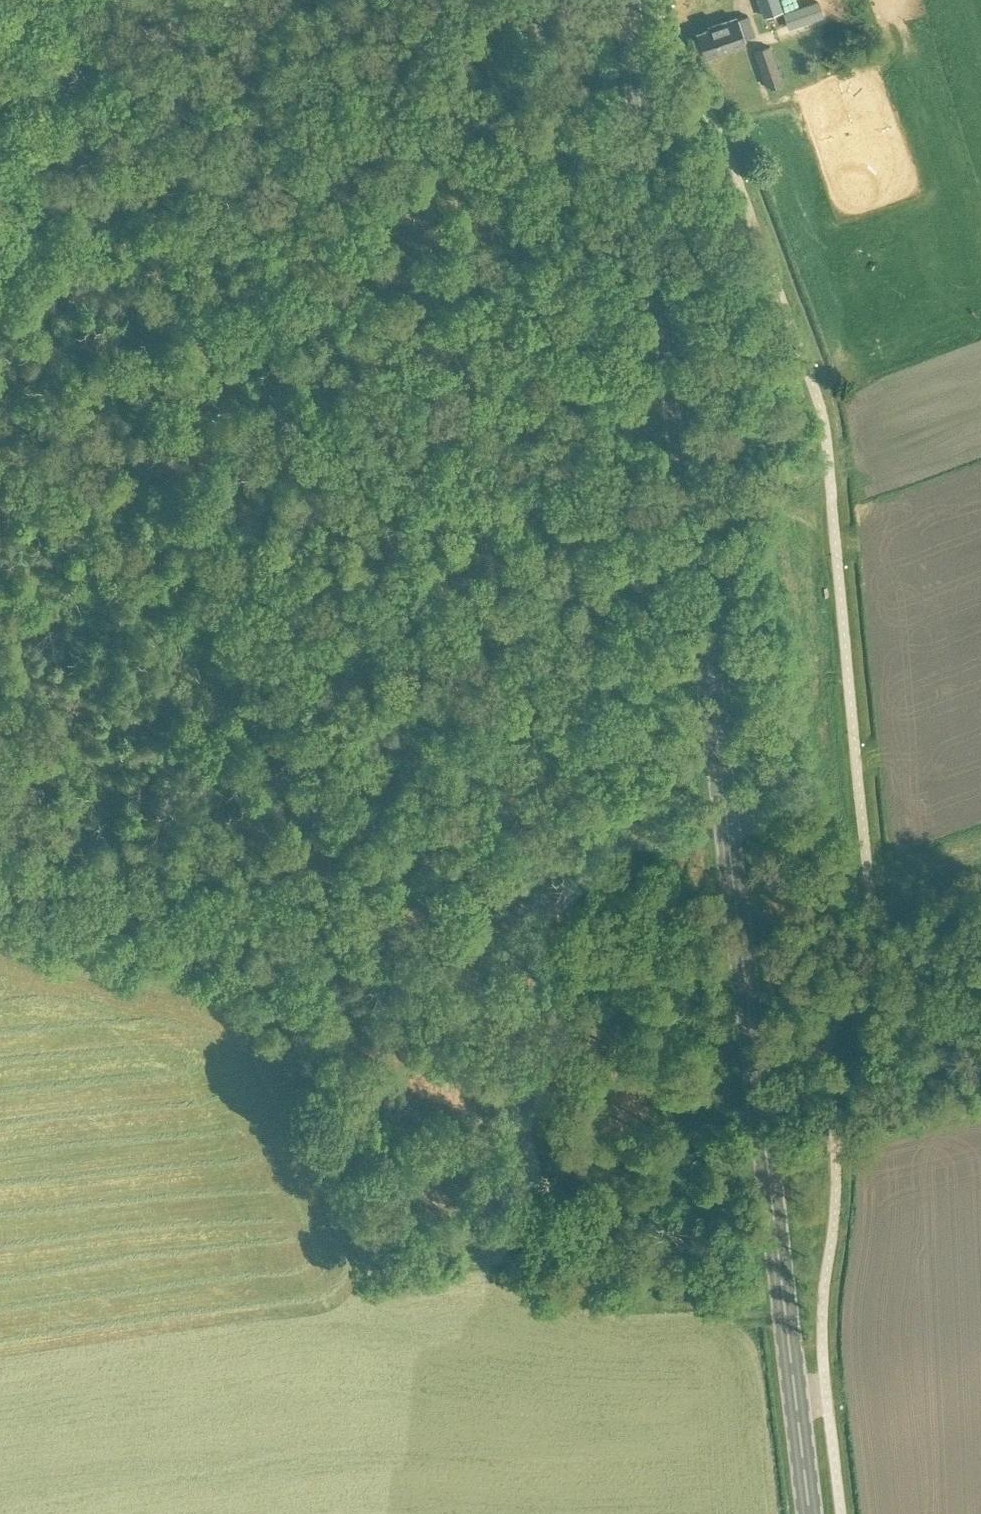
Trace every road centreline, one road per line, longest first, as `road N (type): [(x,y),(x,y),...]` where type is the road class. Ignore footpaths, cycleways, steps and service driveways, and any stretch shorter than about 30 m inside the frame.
road 1 (secondary): [(807,1513),(624,0)]
road 2 (track): [(690,524),(828,463)]
road 3 (track): [(980,1107),(835,1143)]

